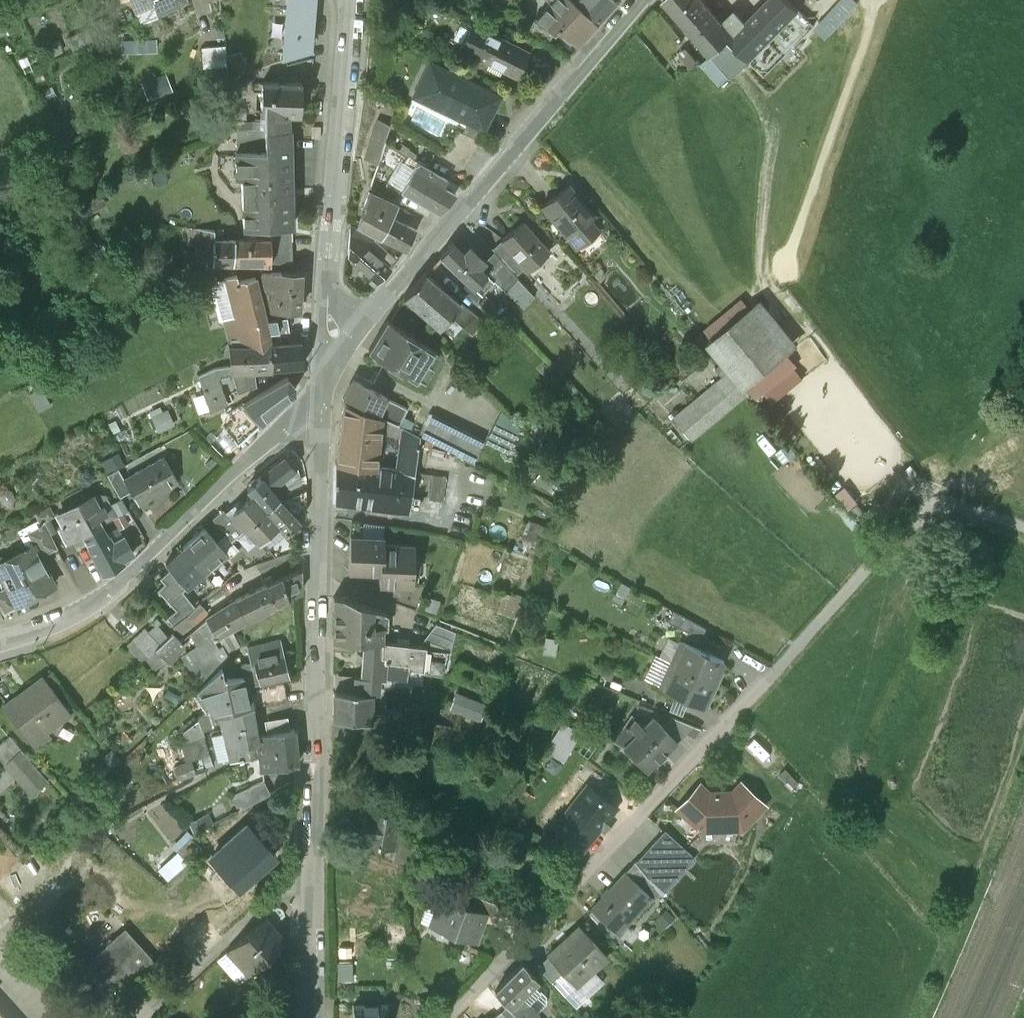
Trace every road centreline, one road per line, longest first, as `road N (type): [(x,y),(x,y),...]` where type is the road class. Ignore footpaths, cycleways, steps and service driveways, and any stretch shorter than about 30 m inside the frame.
road 1 (residential): [(968,510),(913,527),(886,549),(449,1017)]
road 2 (residential): [(314,1017),(326,371)]
road 3 (tertiary): [(0,641),(97,601),(235,473),(326,371)]
road 4 (tertiary): [(372,315),(637,0)]
road 5 (residential): [(328,292),(354,0)]

